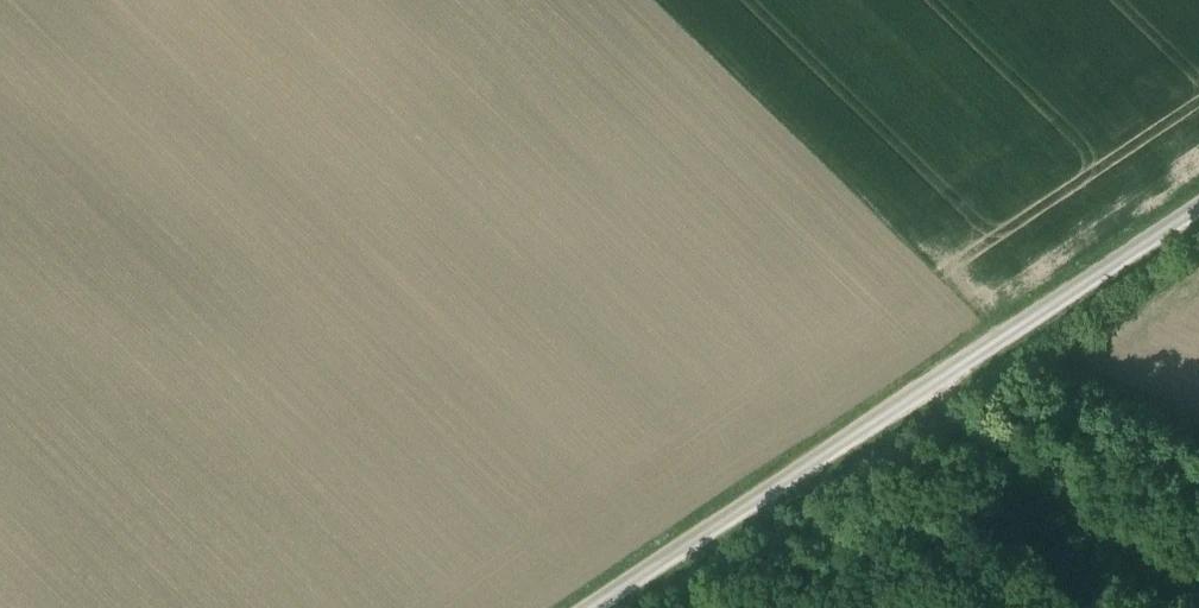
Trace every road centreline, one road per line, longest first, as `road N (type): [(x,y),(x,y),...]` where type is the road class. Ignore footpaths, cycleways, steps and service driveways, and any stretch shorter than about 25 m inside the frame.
road 1 (unclassified): [(1198,210),(586,607)]

